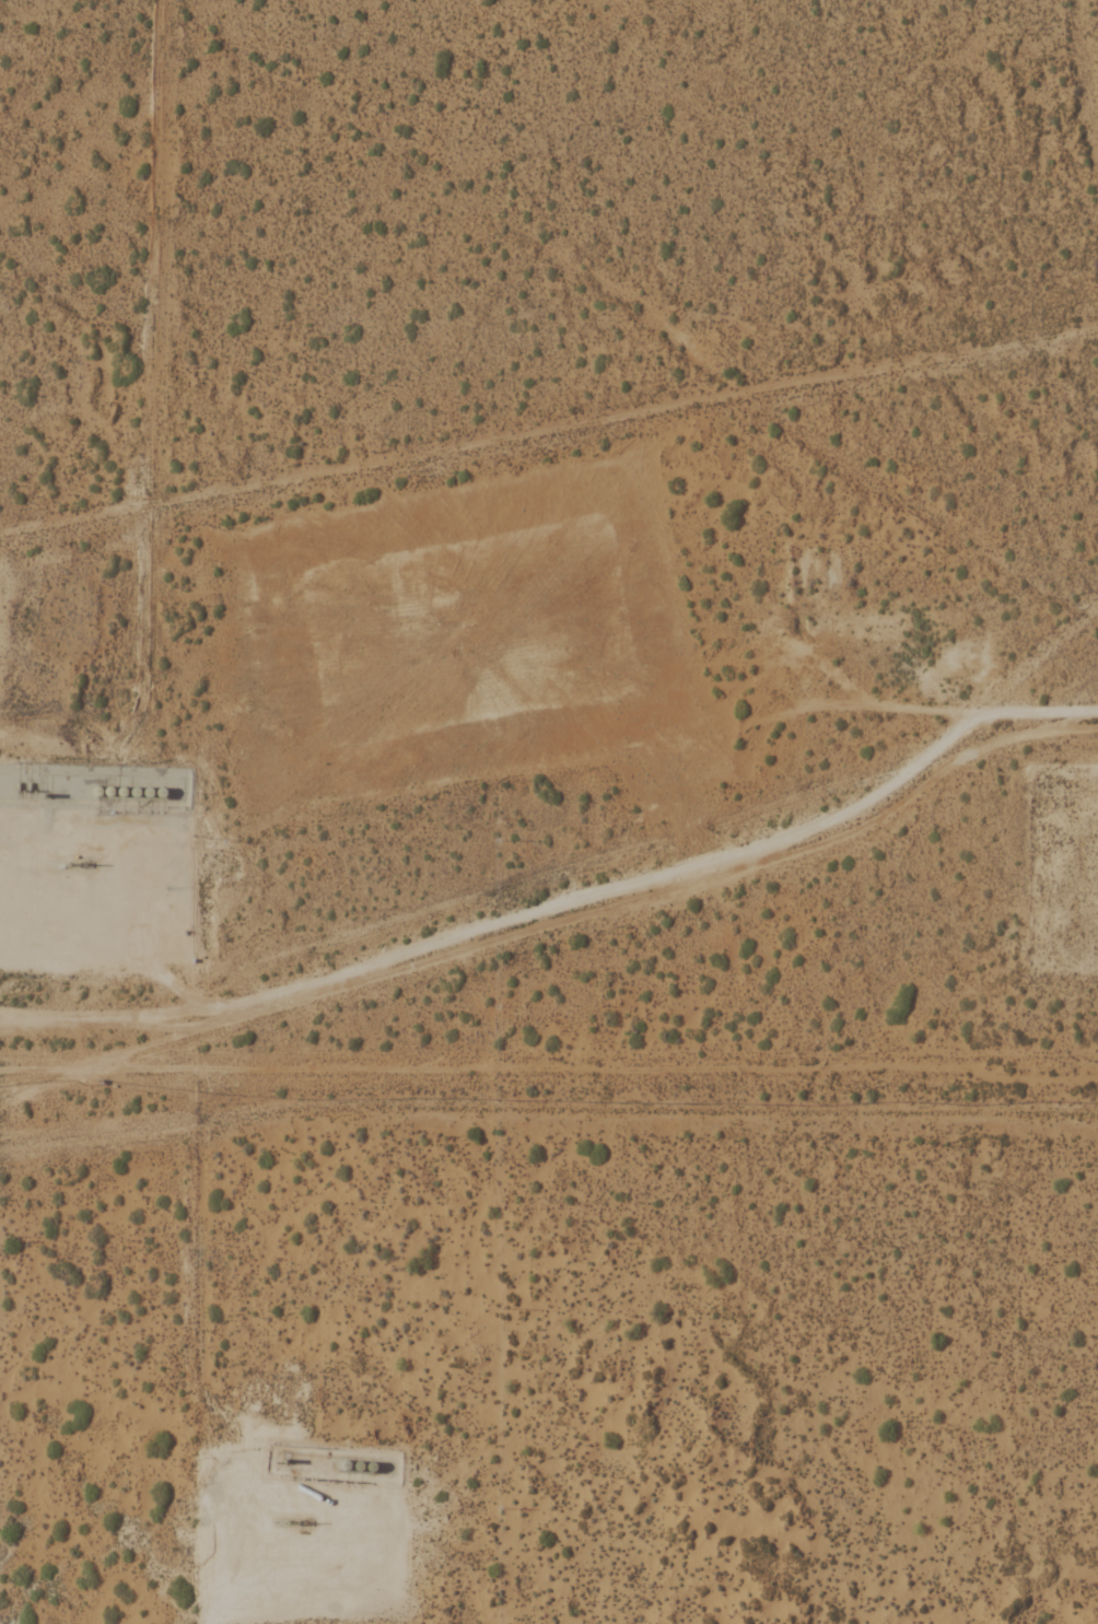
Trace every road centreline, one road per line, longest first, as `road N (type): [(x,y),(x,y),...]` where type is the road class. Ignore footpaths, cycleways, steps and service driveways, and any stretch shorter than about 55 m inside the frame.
road 1 (residential): [(1097,710),(794,702)]

